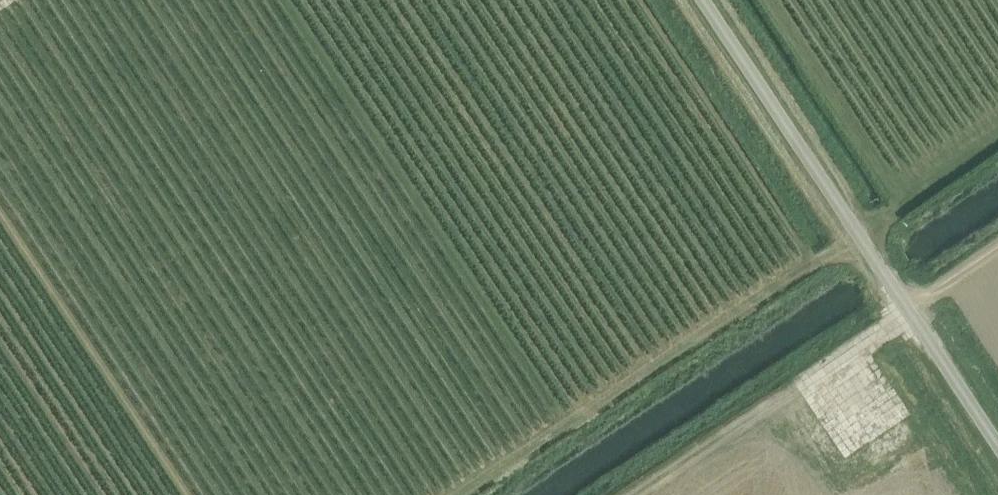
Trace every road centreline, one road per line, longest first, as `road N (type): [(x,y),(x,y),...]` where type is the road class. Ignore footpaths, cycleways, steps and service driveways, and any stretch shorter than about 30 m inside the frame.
road 1 (unclassified): [(997,452),(700,0)]

